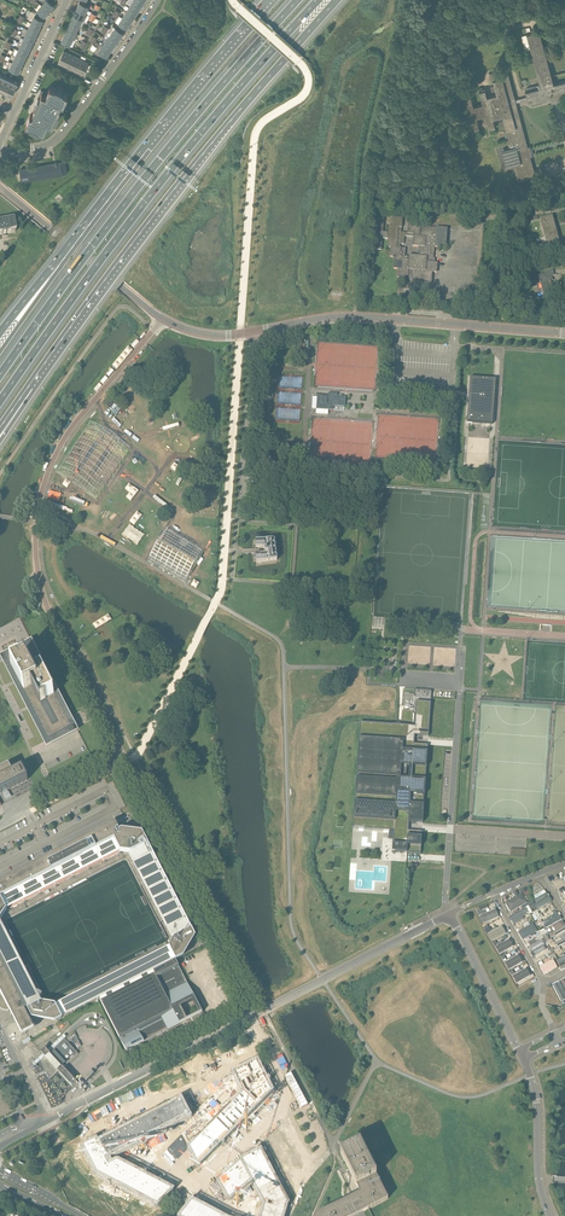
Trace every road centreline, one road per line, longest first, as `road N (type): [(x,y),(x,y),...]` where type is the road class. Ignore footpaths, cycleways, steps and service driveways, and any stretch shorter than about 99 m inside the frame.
road 1 (motorway): [(0,402),(152,193),(319,0)]
road 2 (trunk): [(30,385),(195,164),(337,0)]
road 3 (unclassified): [(163,318),(65,439),(37,523),(47,606),(119,750)]
road 4 (motorway): [(298,0),(185,129),(0,375)]
road 5 (trunk): [(271,0),(64,259)]
road 6 (residential): [(551,1215),(534,1086),(449,913)]
road 7 (unclassified): [(564,333),(347,316),(254,332)]
road 8 (unclassified): [(254,1015),(119,750)]
road 9 (unclassified): [(46,1120),(254,1015)]
road 10 (residential): [(0,151),(39,148),(59,137),(157,0)]
road 11 (unclassified): [(254,1015),(449,913)]
road 12 (unclassified): [(163,318),(0,187)]
road 13 (unclassified): [(238,521),(254,332)]
road 14 (residential): [(46,1120),(79,1176),(152,1215)]
road 15 (unclassified): [(0,824),(39,790),(119,750)]
road 16 (residential): [(14,113),(68,0)]
road 17 (residential): [(493,892),(540,975),(554,980),(564,974)]

